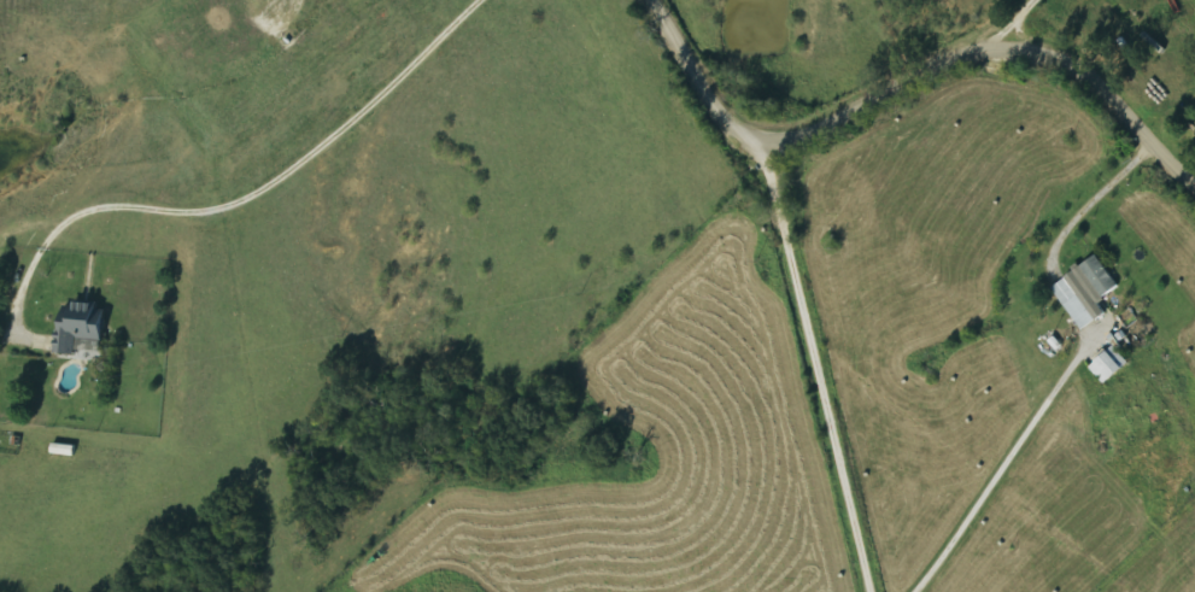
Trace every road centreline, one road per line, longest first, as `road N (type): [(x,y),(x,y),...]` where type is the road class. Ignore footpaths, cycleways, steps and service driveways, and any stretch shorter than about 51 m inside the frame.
road 1 (residential): [(1194,185),(1077,69),(998,45),(962,47),(781,139),(728,129),(650,0)]

